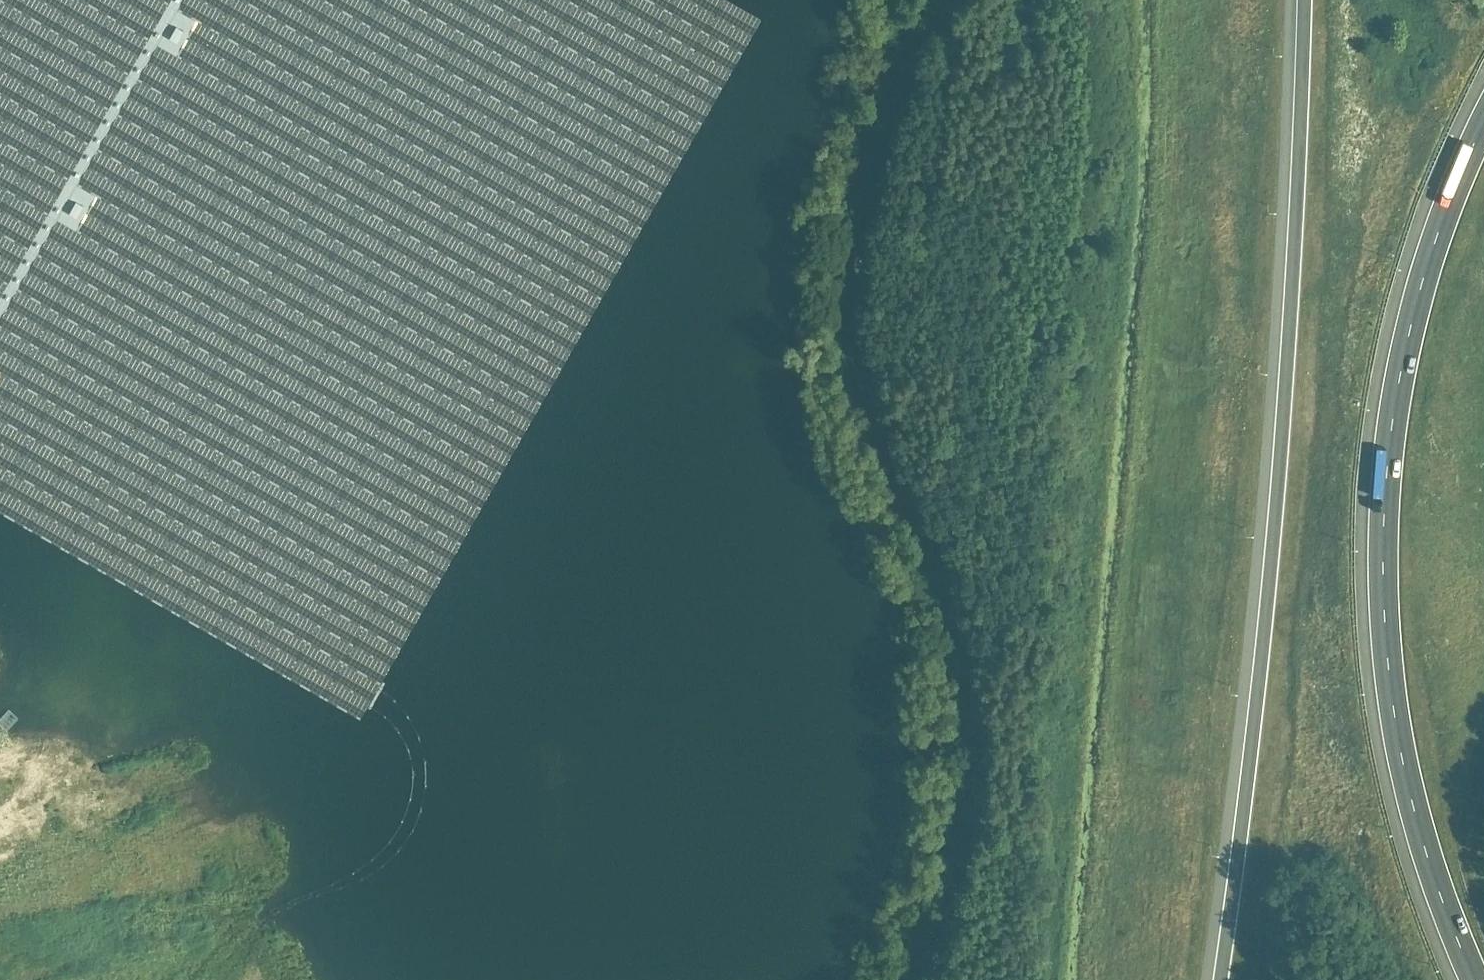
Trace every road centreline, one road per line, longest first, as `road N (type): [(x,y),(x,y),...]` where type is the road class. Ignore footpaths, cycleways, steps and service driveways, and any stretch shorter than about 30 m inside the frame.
road 1 (motorway): [(1303,0),(1281,464),(1220,979)]
road 2 (motorway): [(1483,120),(1426,253),(1403,335),(1382,451),(1379,584),(1390,718),(1418,846),(1469,979)]

